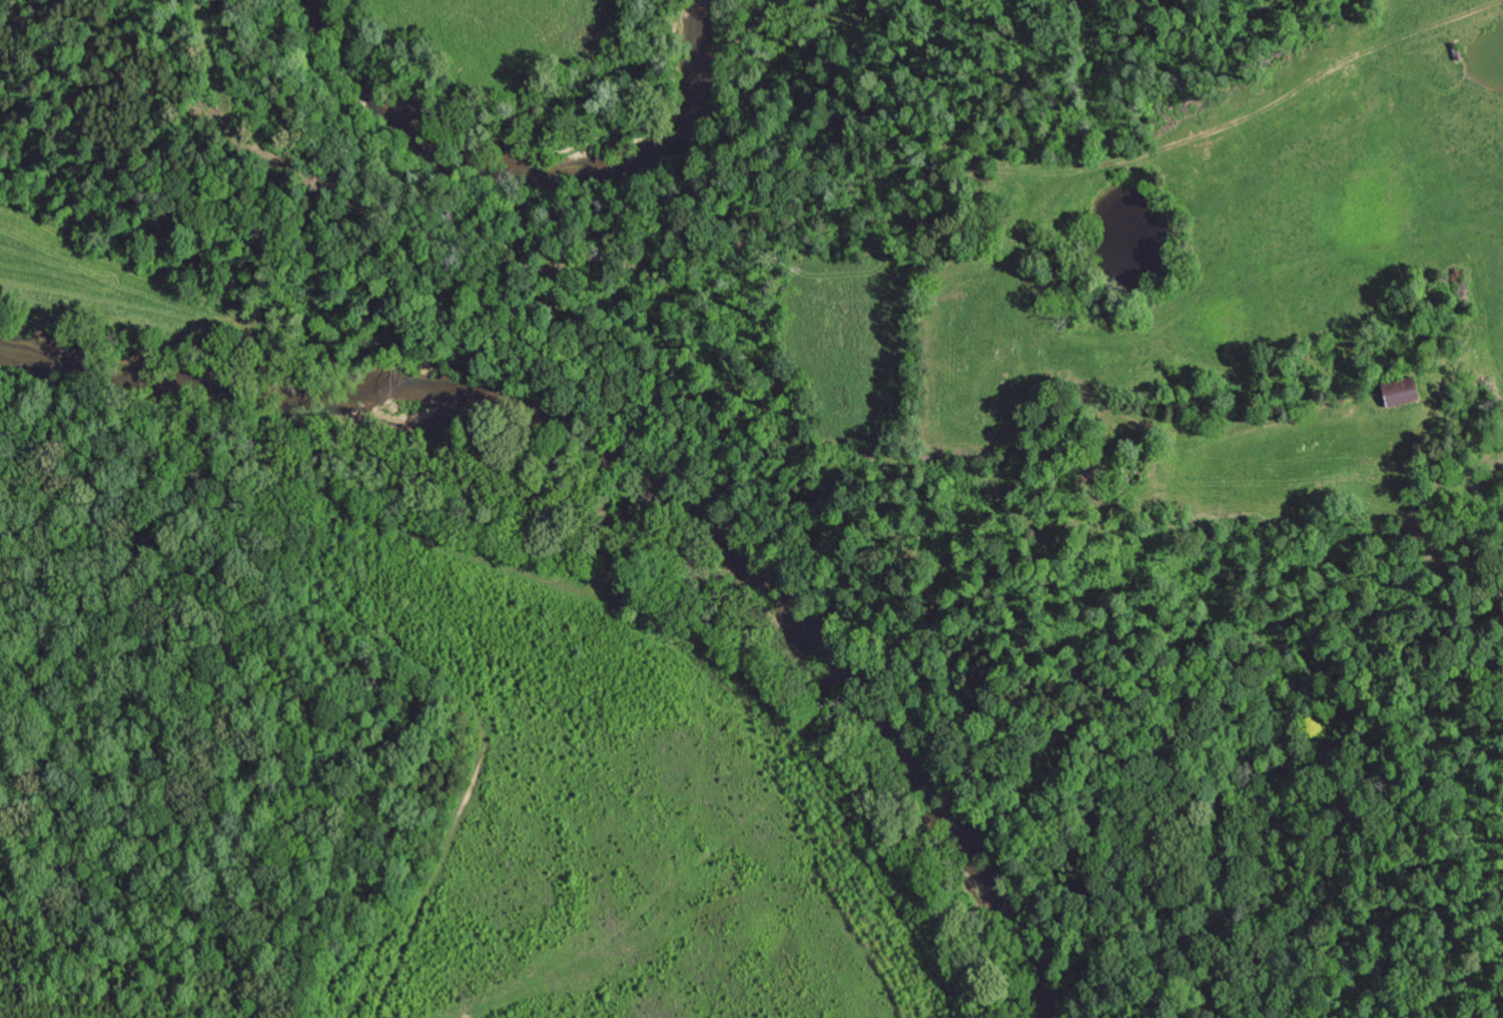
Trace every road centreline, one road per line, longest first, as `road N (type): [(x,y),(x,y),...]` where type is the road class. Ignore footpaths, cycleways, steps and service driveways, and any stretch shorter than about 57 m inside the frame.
road 1 (residential): [(0,94),(28,124),(242,220),(450,279),(578,279),(1086,156),(1502,20)]
road 2 (residential): [(603,1017),(461,1009),(0,931)]

